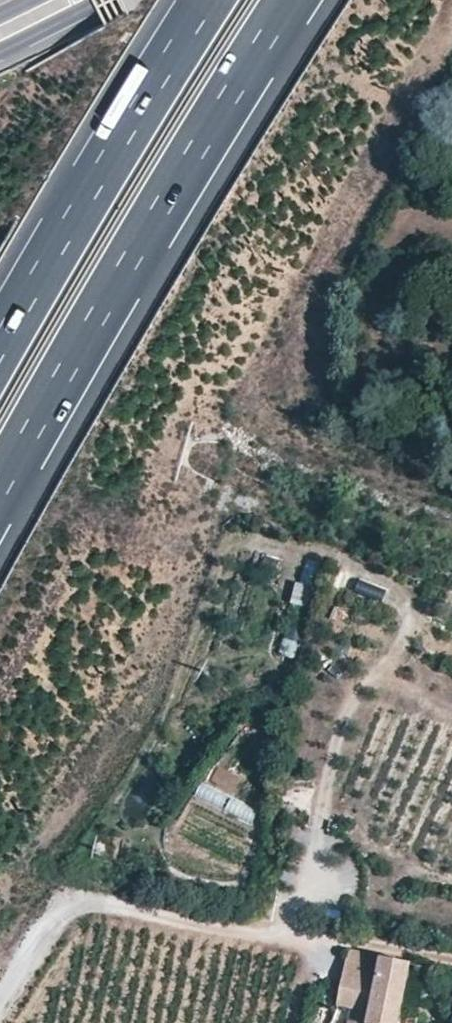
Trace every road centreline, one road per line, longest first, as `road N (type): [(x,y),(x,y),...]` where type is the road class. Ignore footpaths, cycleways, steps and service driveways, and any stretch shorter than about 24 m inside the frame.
road 1 (motorway): [(0,489),(291,0)]
road 2 (motorway): [(206,0),(0,345)]
road 3 (unclassified): [(0,1006),(63,909),(101,905),(309,938)]
road 4 (track): [(451,961),(309,938)]

